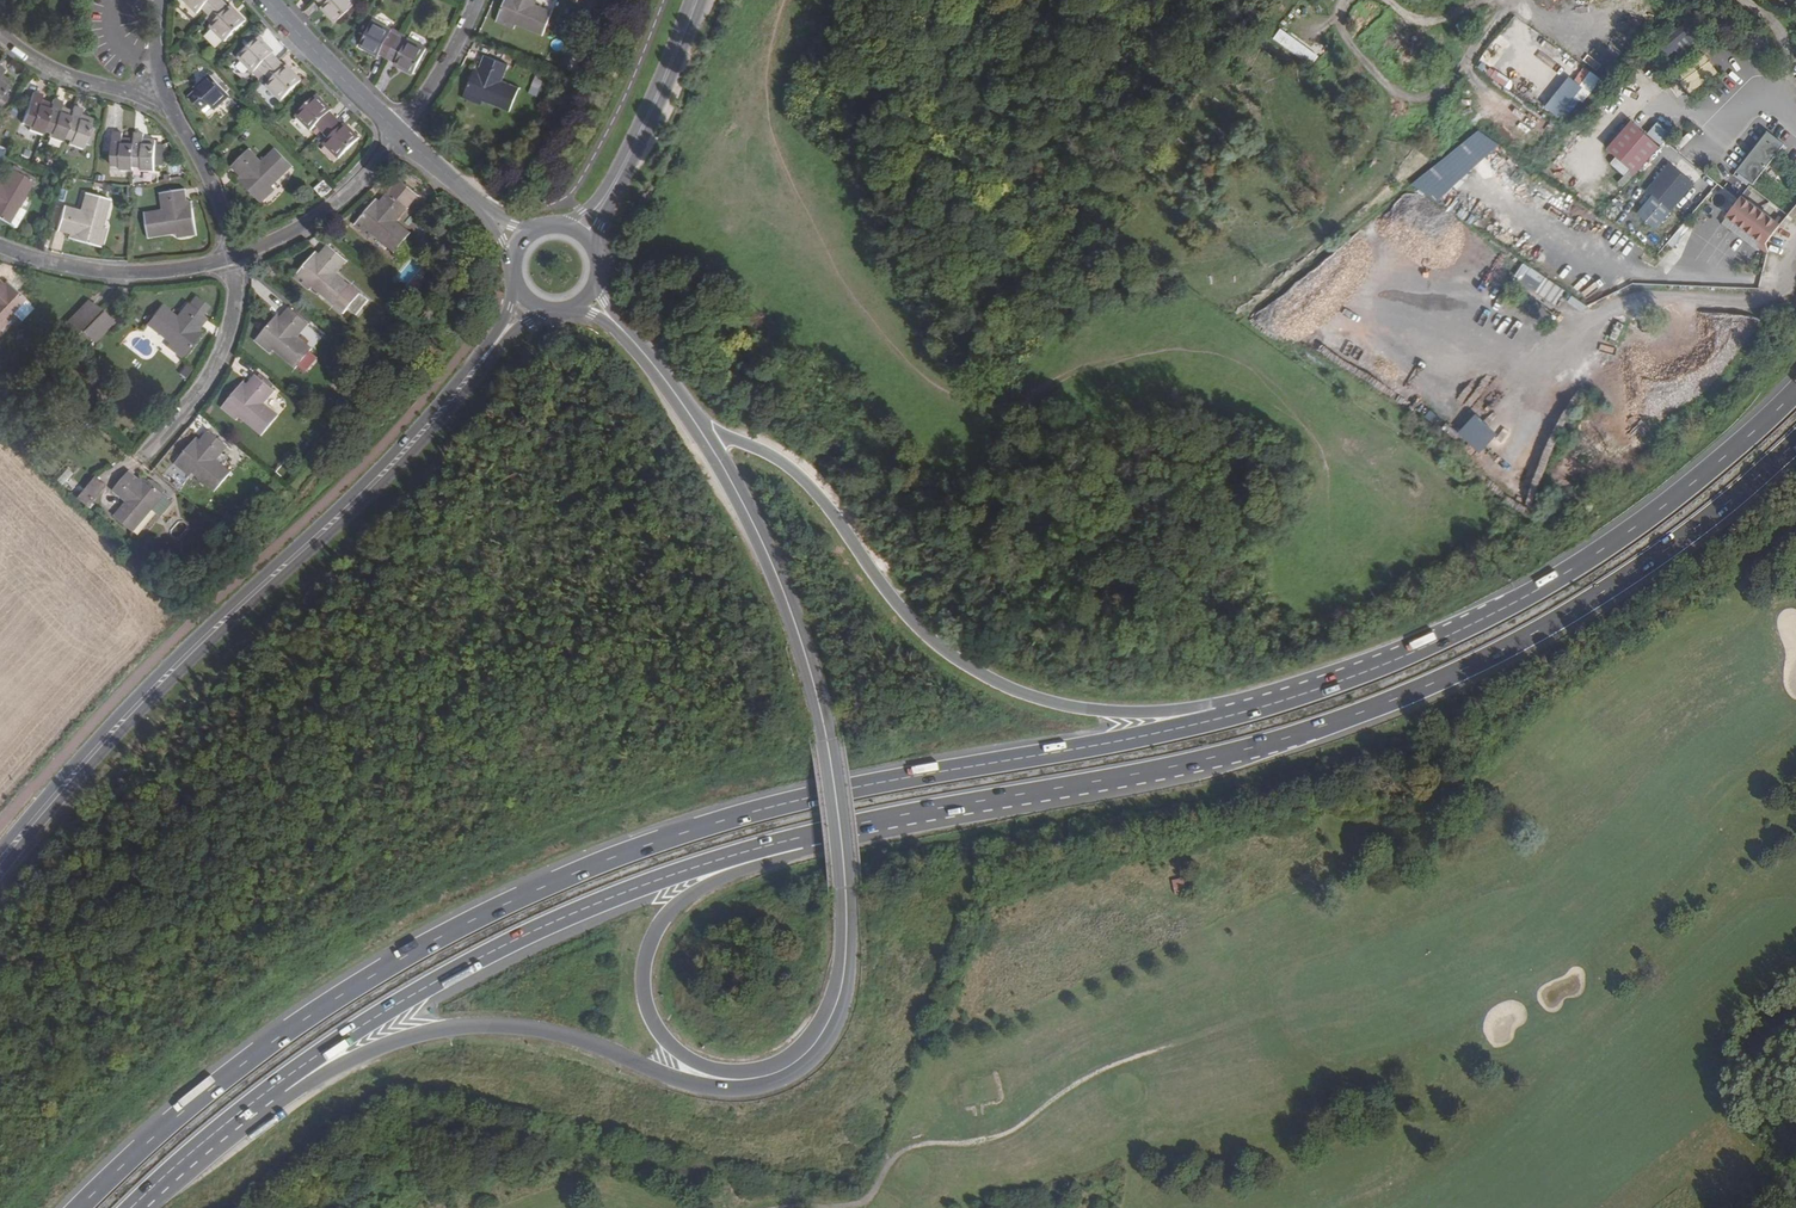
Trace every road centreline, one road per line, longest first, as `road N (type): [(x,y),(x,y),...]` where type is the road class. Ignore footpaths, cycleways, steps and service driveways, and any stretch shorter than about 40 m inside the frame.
road 1 (trunk): [(1298,693),(1166,731),(788,804),(588,869),(421,947),(311,1015),(182,1110),(77,1207)]
road 2 (trunk): [(848,829),(1163,771),(1290,739),(1414,693),(1581,607),(1686,536),(1795,441)]
road 3 (trunk): [(704,434),(762,541),(803,645),(825,724),(846,886),(843,975),(830,1018),(795,1063),(751,1080)]
road 4 (trunk): [(1298,693),(1125,714),(1055,706),(989,682),(923,639),(794,475),(704,434)]
road 5 (trunk): [(270,1096),(342,1039),(533,932),(683,872),(848,829)]
road 6 (trunk): [(1795,390),(1611,545),(1471,625),(1298,693)]
road 7 (trunk): [(270,1096),(405,1038),(478,1026),(578,1039),(686,1081),(751,1080)]
road 8 (trunk): [(751,1080),(709,1073),(663,1043),(639,993),(646,945),(687,895),(848,829)]
road 9 (tertiary): [(208,642),(282,578),(495,345)]
road 10 (tertiary): [(208,642),(0,857)]
road 11 (residential): [(228,256),(106,272),(0,246)]
road 12 (residential): [(145,454),(212,372),(228,335),(236,291),(228,256)]
road 13 (tertiary): [(607,199),(697,0)]
road 14 (residential): [(228,256),(328,205),(400,132)]
road 15 (residential): [(0,37),(62,77),(168,104)]
road 16 (residential): [(276,0),(400,132)]
road 17 (trunk): [(135,1207),(270,1096)]
road 18 (unclassified): [(1795,254),(1789,279),(1760,303),(1657,304)]
road 19 (residential): [(168,104),(206,169),(228,256)]
road 20 (residential): [(477,0),(400,132)]
road 21 (trunk): [(625,331),(704,434)]

